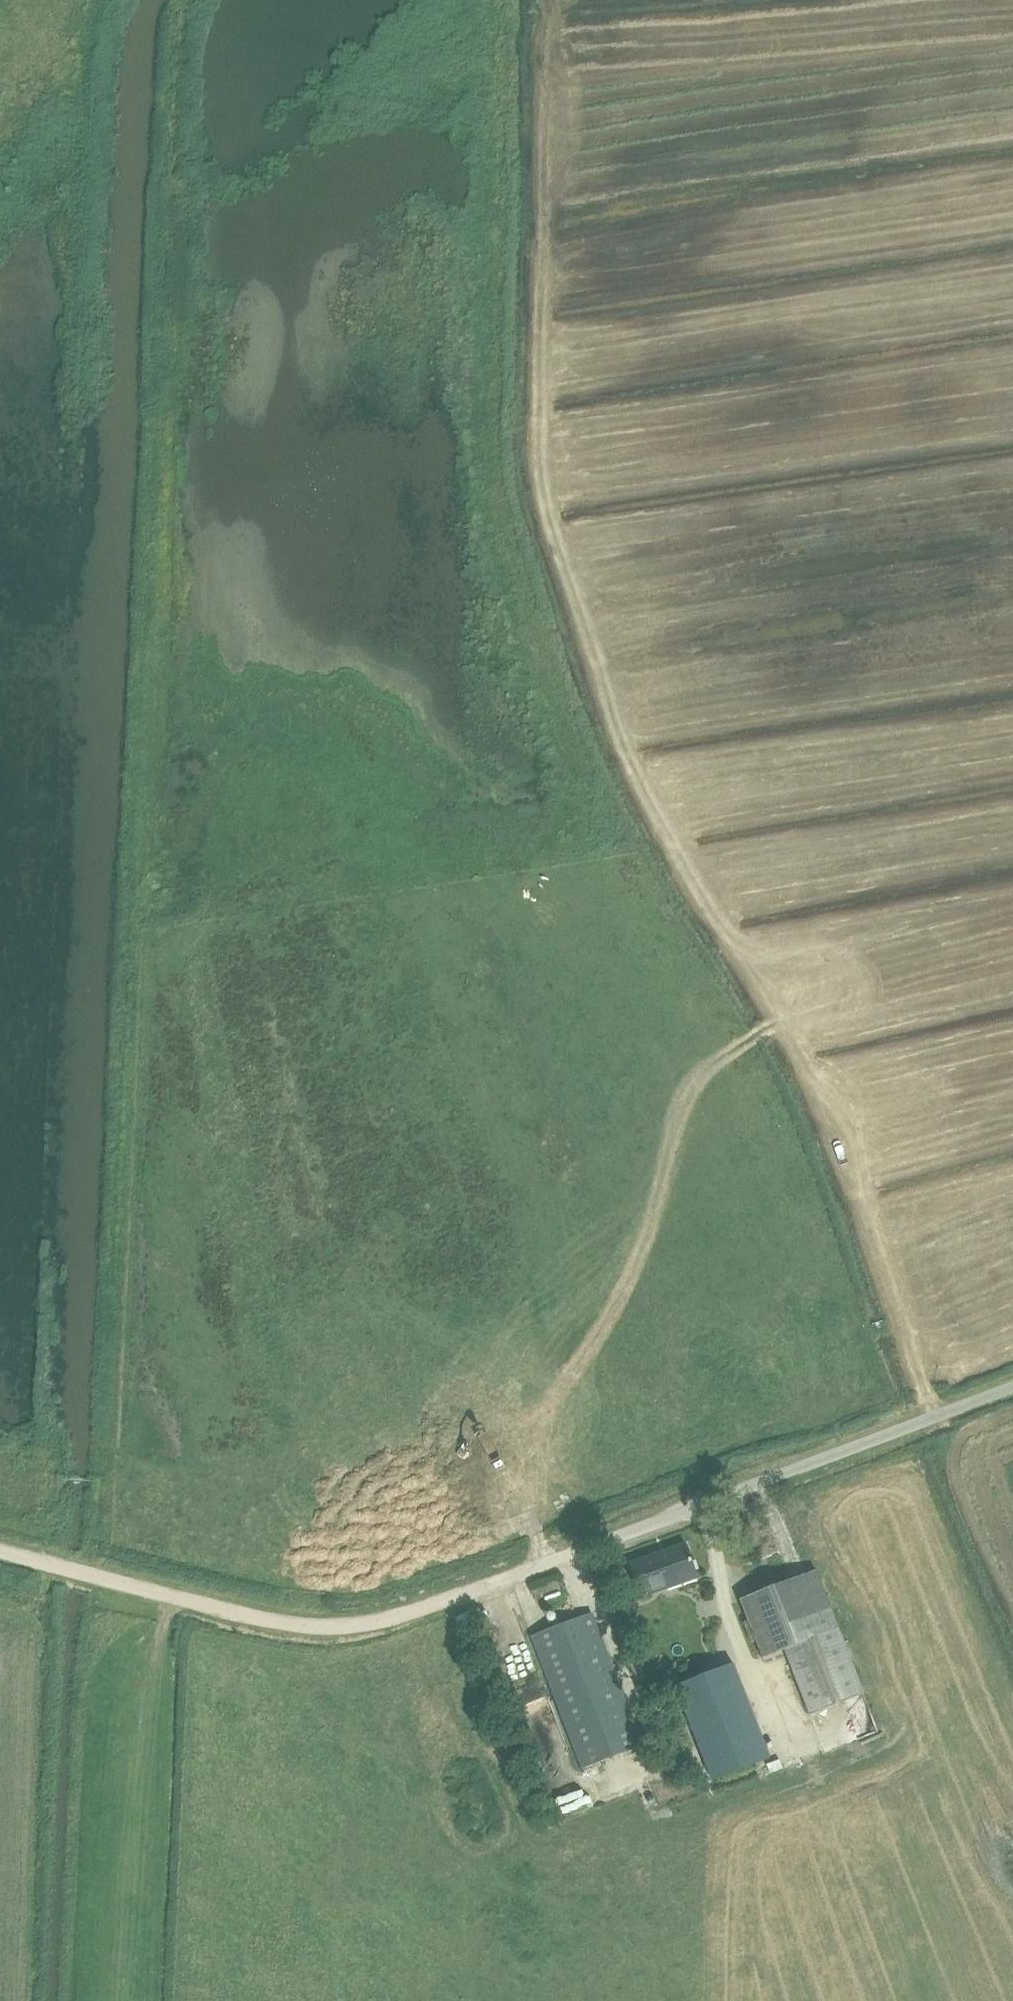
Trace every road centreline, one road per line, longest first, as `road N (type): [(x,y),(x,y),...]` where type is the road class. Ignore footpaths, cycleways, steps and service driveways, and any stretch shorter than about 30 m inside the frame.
road 1 (unclassified): [(1012,1390),(511,1579)]
road 2 (track): [(511,1579),(336,1634),(0,1557)]

